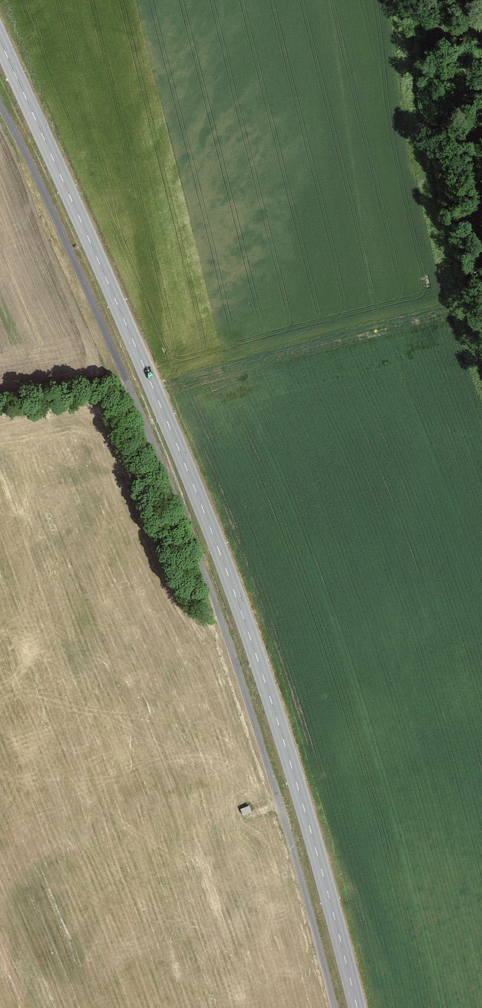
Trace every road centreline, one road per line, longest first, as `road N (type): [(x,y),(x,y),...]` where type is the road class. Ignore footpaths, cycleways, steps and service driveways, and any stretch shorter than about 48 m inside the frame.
road 1 (primary): [(0,40),(221,555),(310,828),(357,1007)]
road 2 (track): [(0,103),(205,576),(296,856),(335,1007)]

